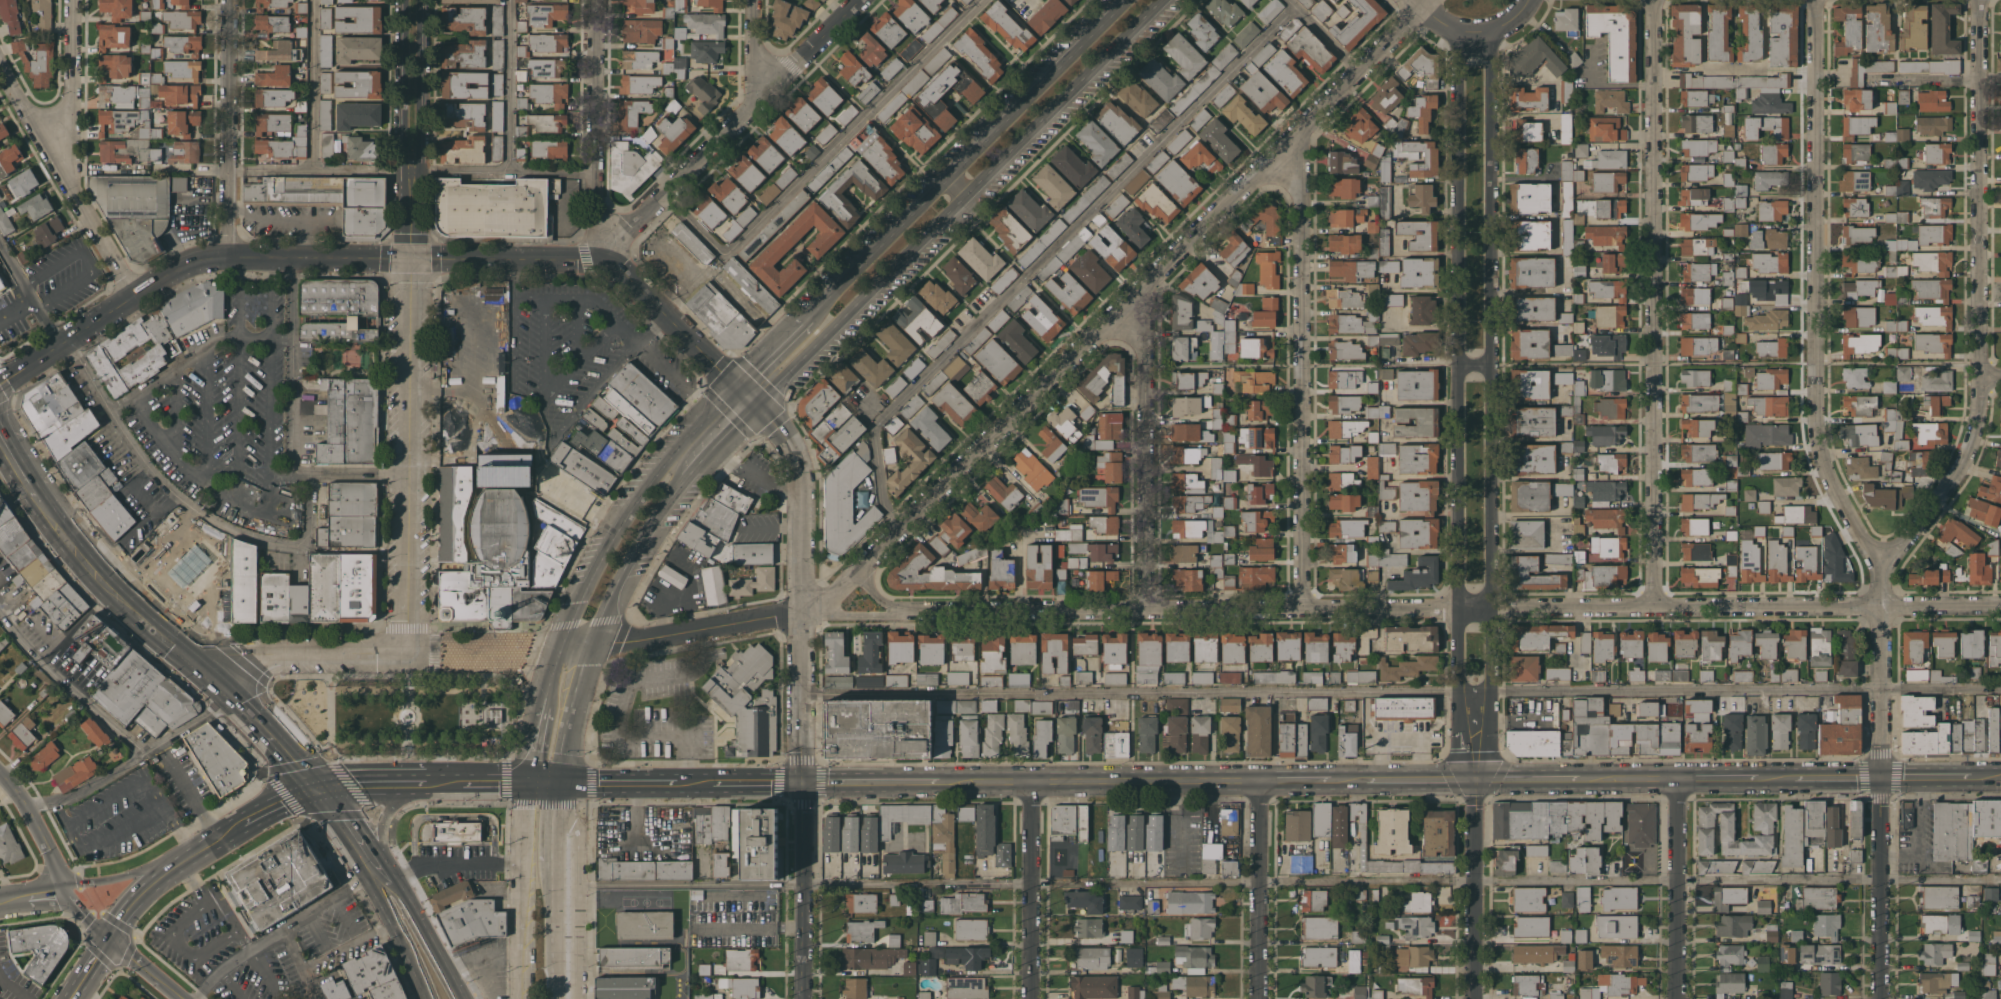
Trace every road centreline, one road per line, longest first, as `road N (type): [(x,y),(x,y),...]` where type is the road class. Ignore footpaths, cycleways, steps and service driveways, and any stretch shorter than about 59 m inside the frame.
road 1 (residential): [(2000,608),(897,613)]
road 2 (residential): [(1815,0),(1816,429),(1827,478),(1882,566),(1880,998)]
road 3 (residential): [(1429,0),(1141,298),(805,615)]
road 4 (tertiary): [(732,384),(623,271),(598,260),(227,255),(194,260),(0,383)]
road 5 (tertiary): [(1474,779),(1491,693),(1490,29)]
road 6 (tertiary): [(1459,30),(1458,692),(1474,779)]
road 7 (residential): [(1656,0),(1653,609)]
road 8 (residential): [(1979,0),(1975,419),(1949,484),(1882,566)]
road 9 (primary): [(756,407),(1161,0)]
road 10 (residential): [(1298,143),(1301,611)]
road 11 (primary): [(1124,0),(810,309)]
road 12 (residential): [(409,257),(407,649)]
road 13 (residential): [(756,407),(788,444),(799,473),(802,782)]
road 14 (residential): [(861,0),(598,260)]
road 15 (primary): [(702,418),(587,572),(547,690)]
road 16 (secondary): [(1262,780),(947,781)]
road 17 (residential): [(1141,298),(1140,612)]
road 18 (residential): [(0,60),(135,296)]
road 19 (residential): [(597,0),(598,260)]
road 20 (tertiary): [(409,257),(420,234),(423,0)]
road 21 (tertiary): [(404,0),(409,257)]
road 22 (residential): [(230,0),(227,255)]
road 23 (primary): [(214,676),(87,559),(42,496)]
road 24 (residential): [(805,615),(558,646)]
road 25 (primary): [(318,784),(425,998)]
road 26 (residential): [(1474,779),(1472,998)]
road 27 (residential): [(1676,779),(1675,998)]
road 28 (primary): [(527,780),(518,998)]
road 29 (residential): [(1262,780),(1259,998)]
road 30 (residential): [(1032,781),(1032,998)]
road 31 (residential): [(802,782),(803,998)]
road 32 (residential): [(407,649),(271,654),(214,676)]
road 33 (primary): [(595,644),(632,556),(687,476)]
road 34 (tertiary): [(242,827),(142,891),(108,938)]
road 35 (residential): [(67,0),(62,170)]
road 36 (primary): [(464,998),(390,870)]
road 37 (secondary): [(947,781),(802,782)]
road 38 (primary): [(390,870),(379,835),(387,807),(413,788),(457,779)]
road 39 (primary): [(553,998),(552,865)]
road 40 (primary): [(674,494),(677,461),(731,402),(732,384)]
road 41 (tertiary): [(0,775),(49,848),(62,885)]

